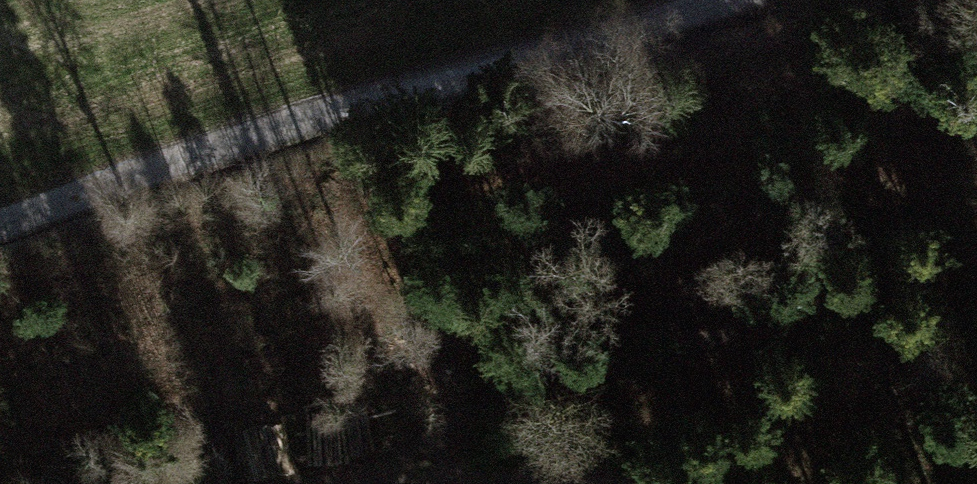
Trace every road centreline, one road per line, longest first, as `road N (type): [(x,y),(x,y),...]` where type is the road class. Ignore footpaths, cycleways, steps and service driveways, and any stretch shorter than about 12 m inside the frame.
road 1 (track): [(0,227),(295,127),(727,0)]
road 2 (track): [(976,253),(490,404),(416,444),(376,479)]
road 3 (track): [(330,483),(453,476),(613,483)]

